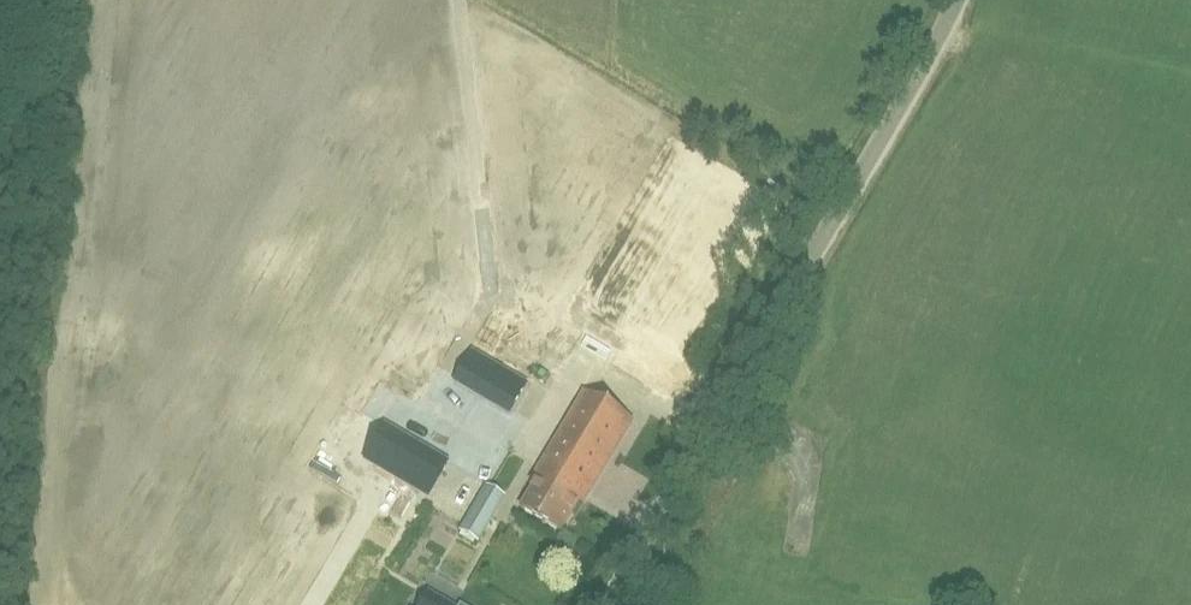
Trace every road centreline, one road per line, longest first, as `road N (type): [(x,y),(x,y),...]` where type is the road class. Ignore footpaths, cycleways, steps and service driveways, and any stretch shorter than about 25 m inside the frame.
road 1 (unclassified): [(613,604),(959,0)]

